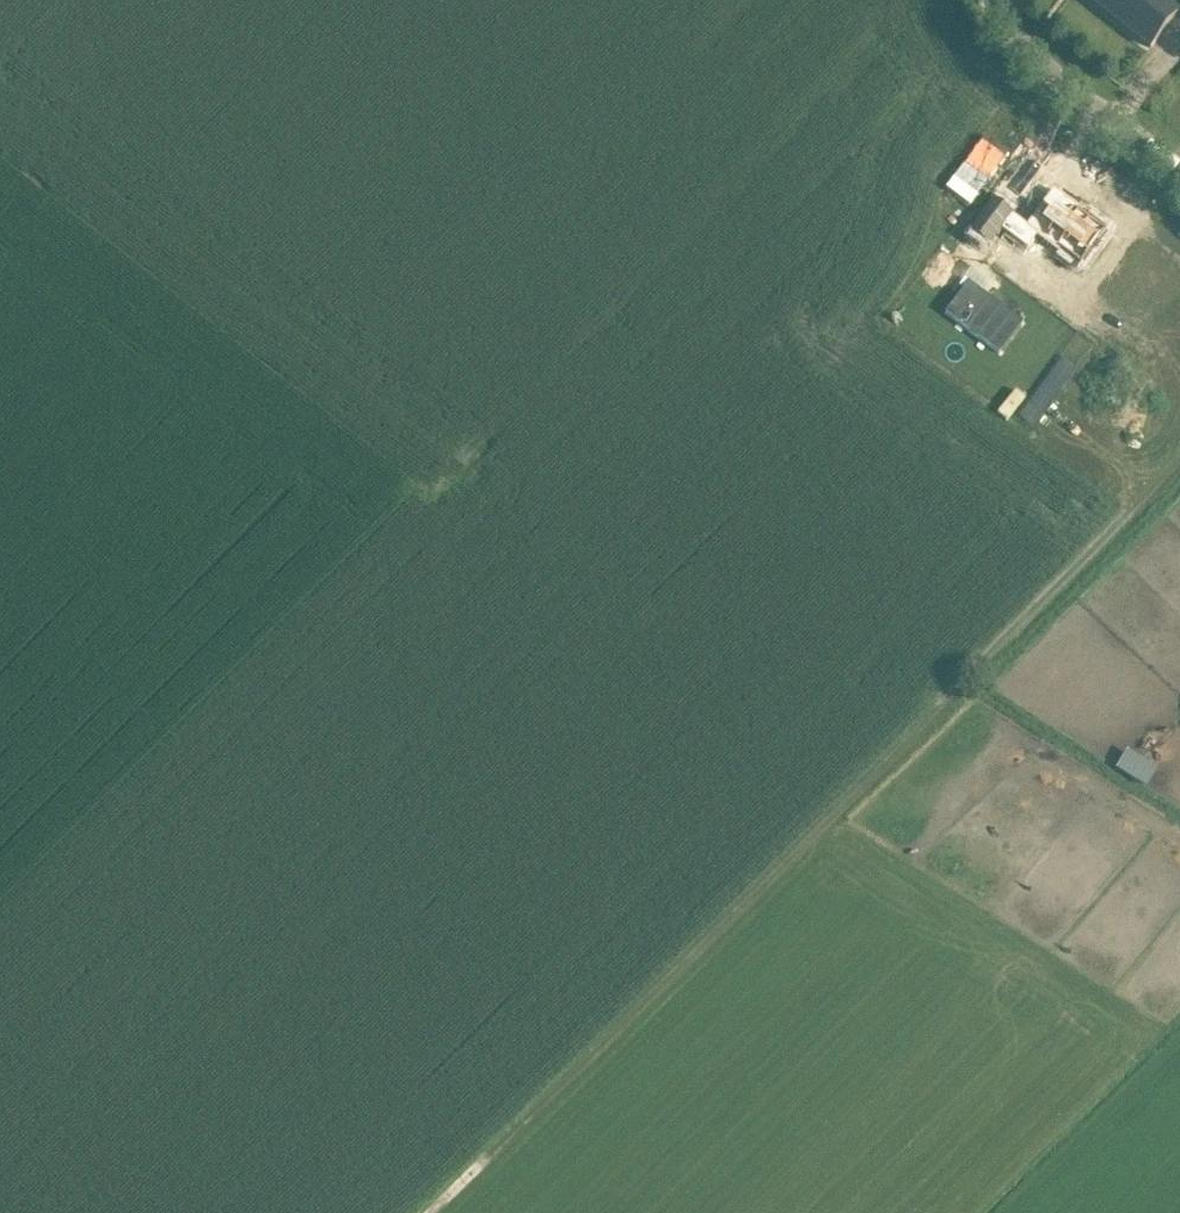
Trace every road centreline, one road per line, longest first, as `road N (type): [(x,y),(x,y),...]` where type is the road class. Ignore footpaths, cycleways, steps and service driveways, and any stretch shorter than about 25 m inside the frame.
road 1 (unclassified): [(1179,162),(1039,55),(997,0)]

